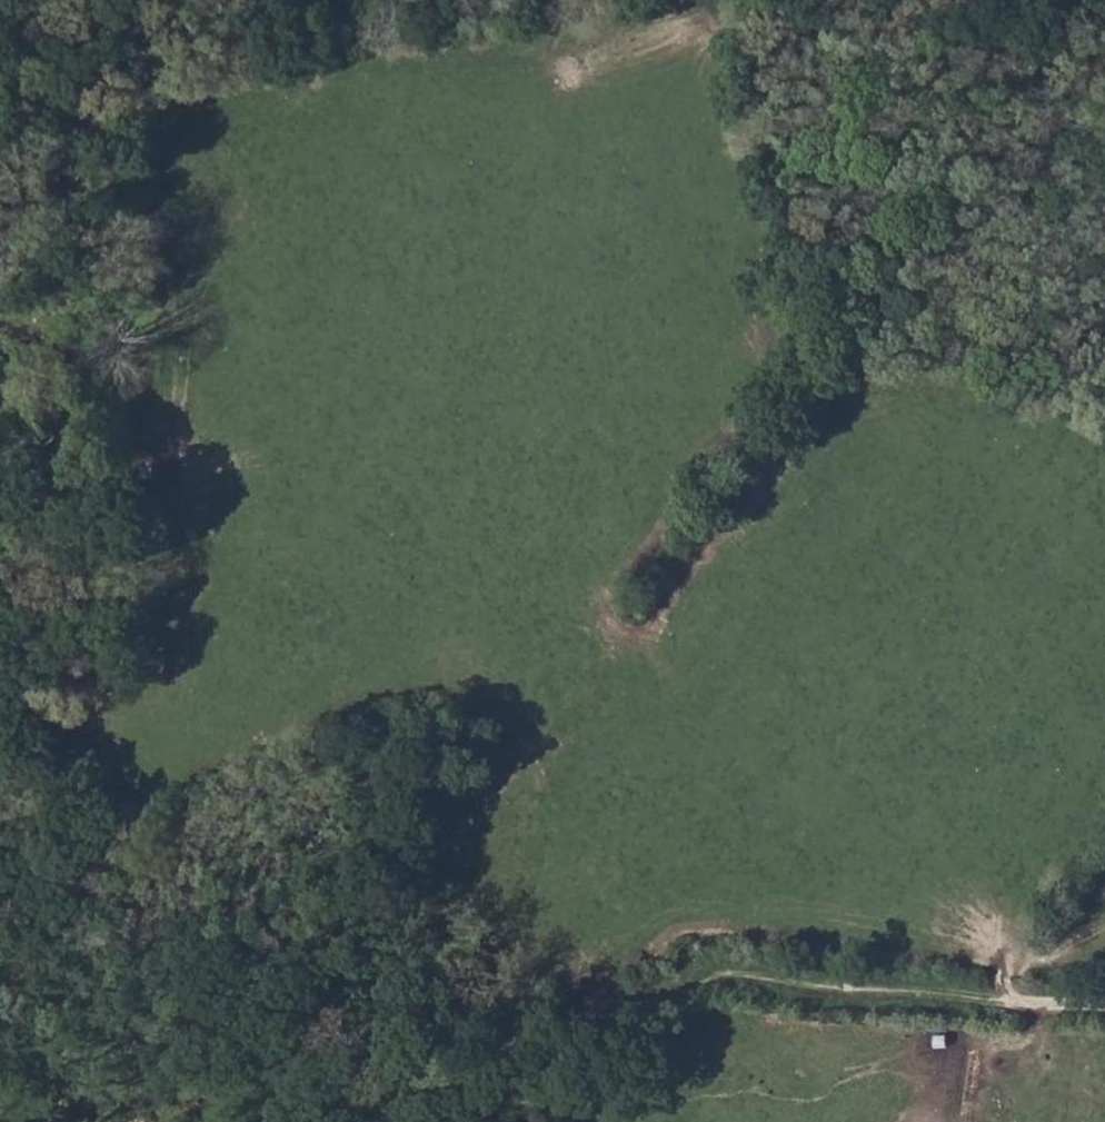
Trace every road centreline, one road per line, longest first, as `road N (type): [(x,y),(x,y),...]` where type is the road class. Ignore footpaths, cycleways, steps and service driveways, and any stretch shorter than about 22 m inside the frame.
road 1 (track): [(1104,1007),(1019,1009),(700,965)]
road 2 (track): [(943,0),(1104,51)]

